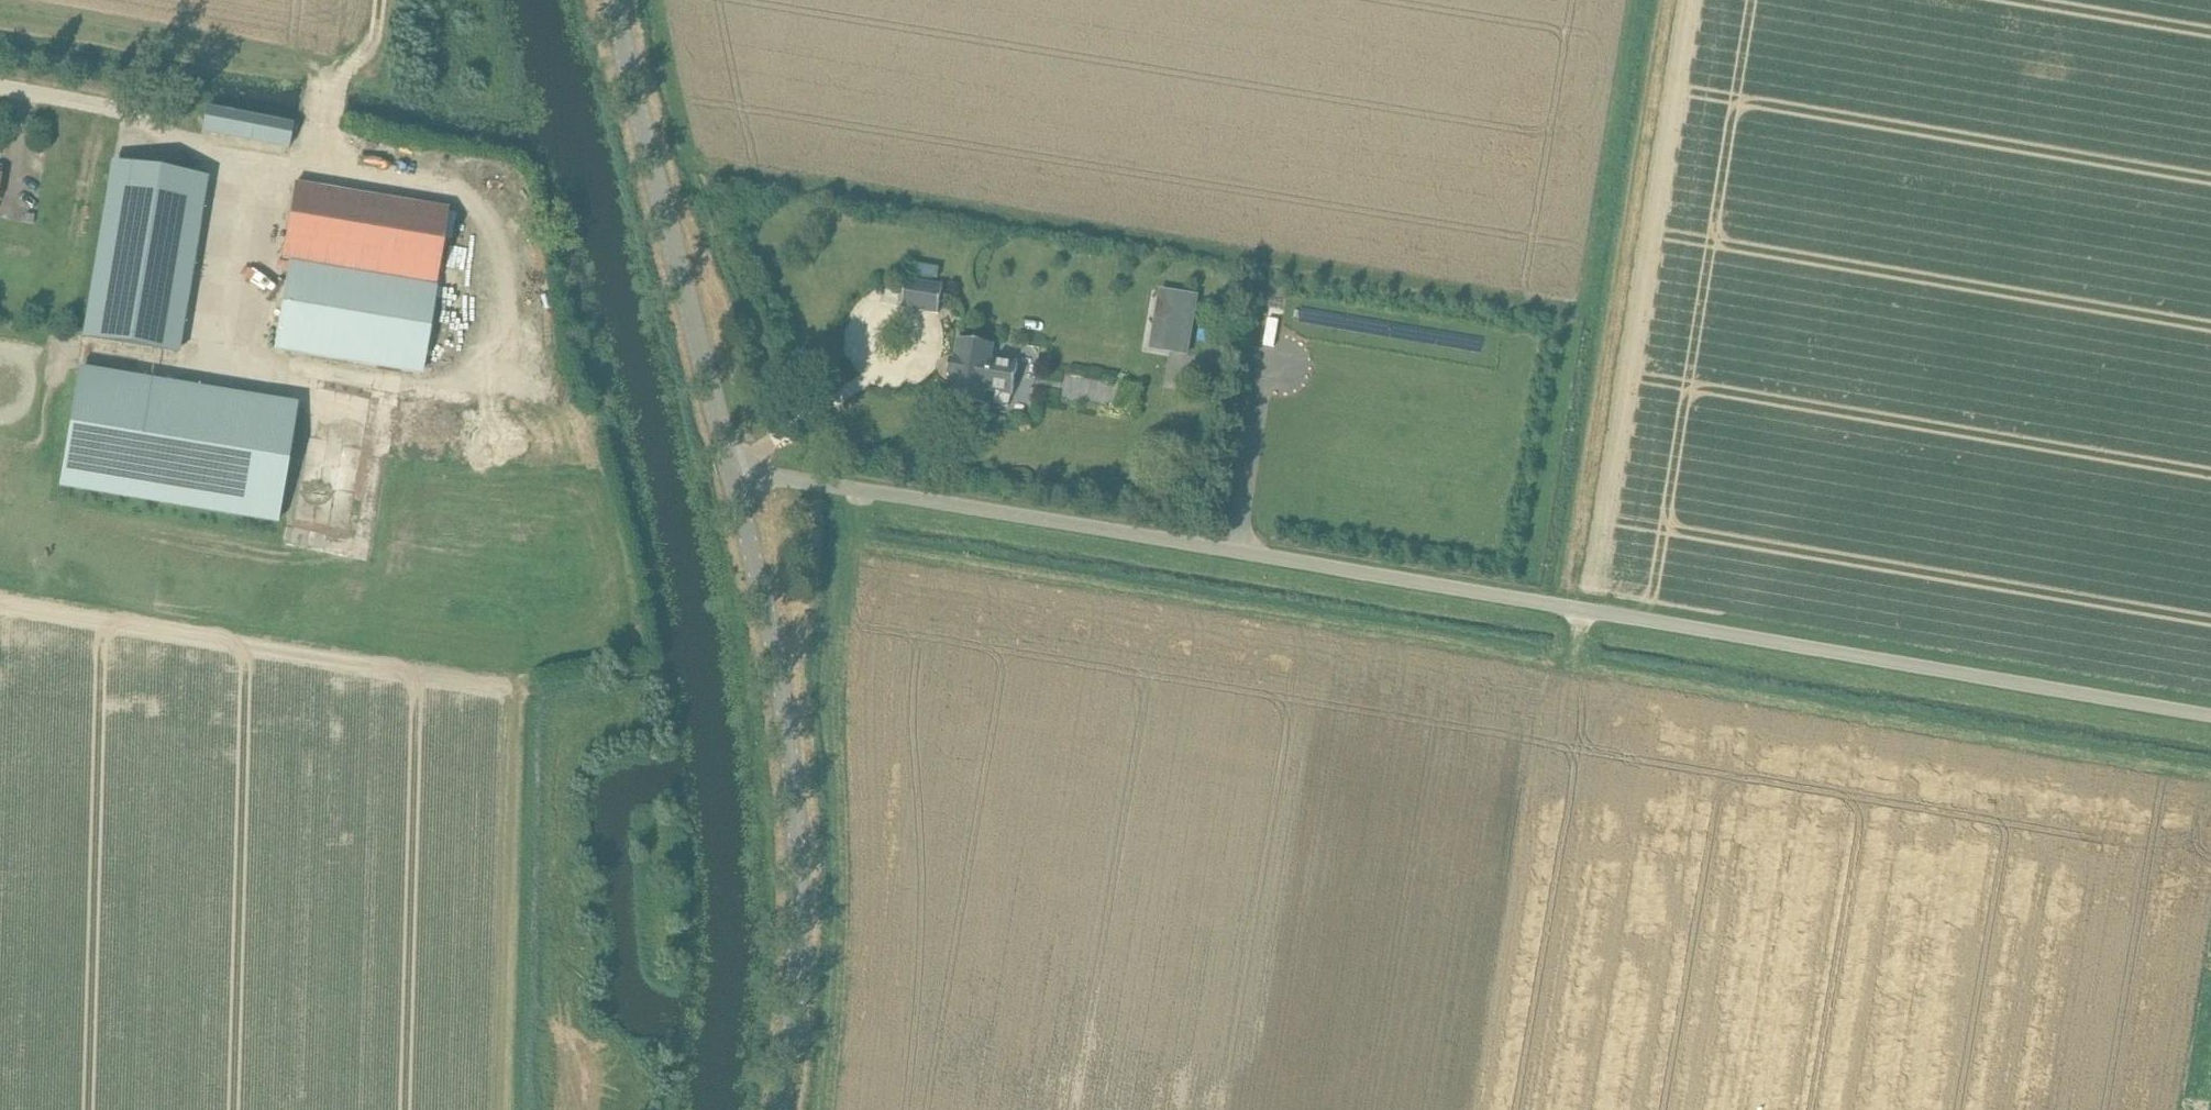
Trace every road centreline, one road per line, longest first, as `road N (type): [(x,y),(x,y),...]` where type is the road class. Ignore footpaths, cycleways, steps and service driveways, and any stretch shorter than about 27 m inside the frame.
road 1 (unclassified): [(2210,717),(728,469)]
road 2 (tertiary): [(781,1109),(797,949),(795,805),(773,645),(728,469)]
road 3 (tertiary): [(728,469),(614,0)]
road 4 (track): [(314,168),(336,81),(374,43),(379,0)]

